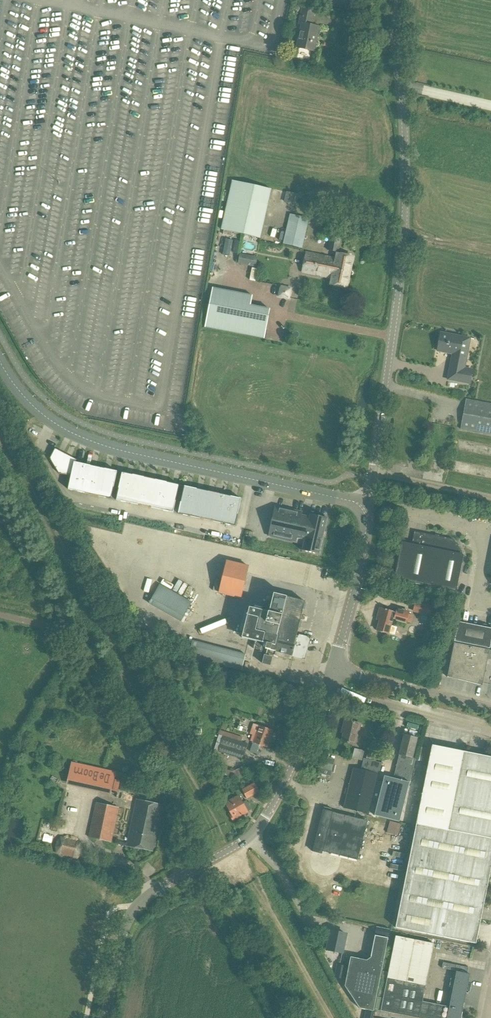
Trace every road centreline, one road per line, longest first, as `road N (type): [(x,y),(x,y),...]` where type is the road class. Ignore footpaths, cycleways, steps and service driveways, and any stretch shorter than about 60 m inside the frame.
road 1 (tertiary): [(361,506),(370,500),(404,230),(398,0)]
road 2 (tertiary): [(105,1017),(132,913),(252,834),(323,693)]
road 3 (tertiary): [(361,506),(85,439),(47,417),(0,361)]
road 4 (unclassified): [(490,606),(475,602),(488,529),(400,510)]
road 5 (unclassified): [(323,693),(490,730)]
road 6 (tertiary): [(331,668),(365,527),(361,506)]
road 7 (unclassified): [(490,707),(331,668)]
road 8 (track): [(330,1017),(257,888)]

